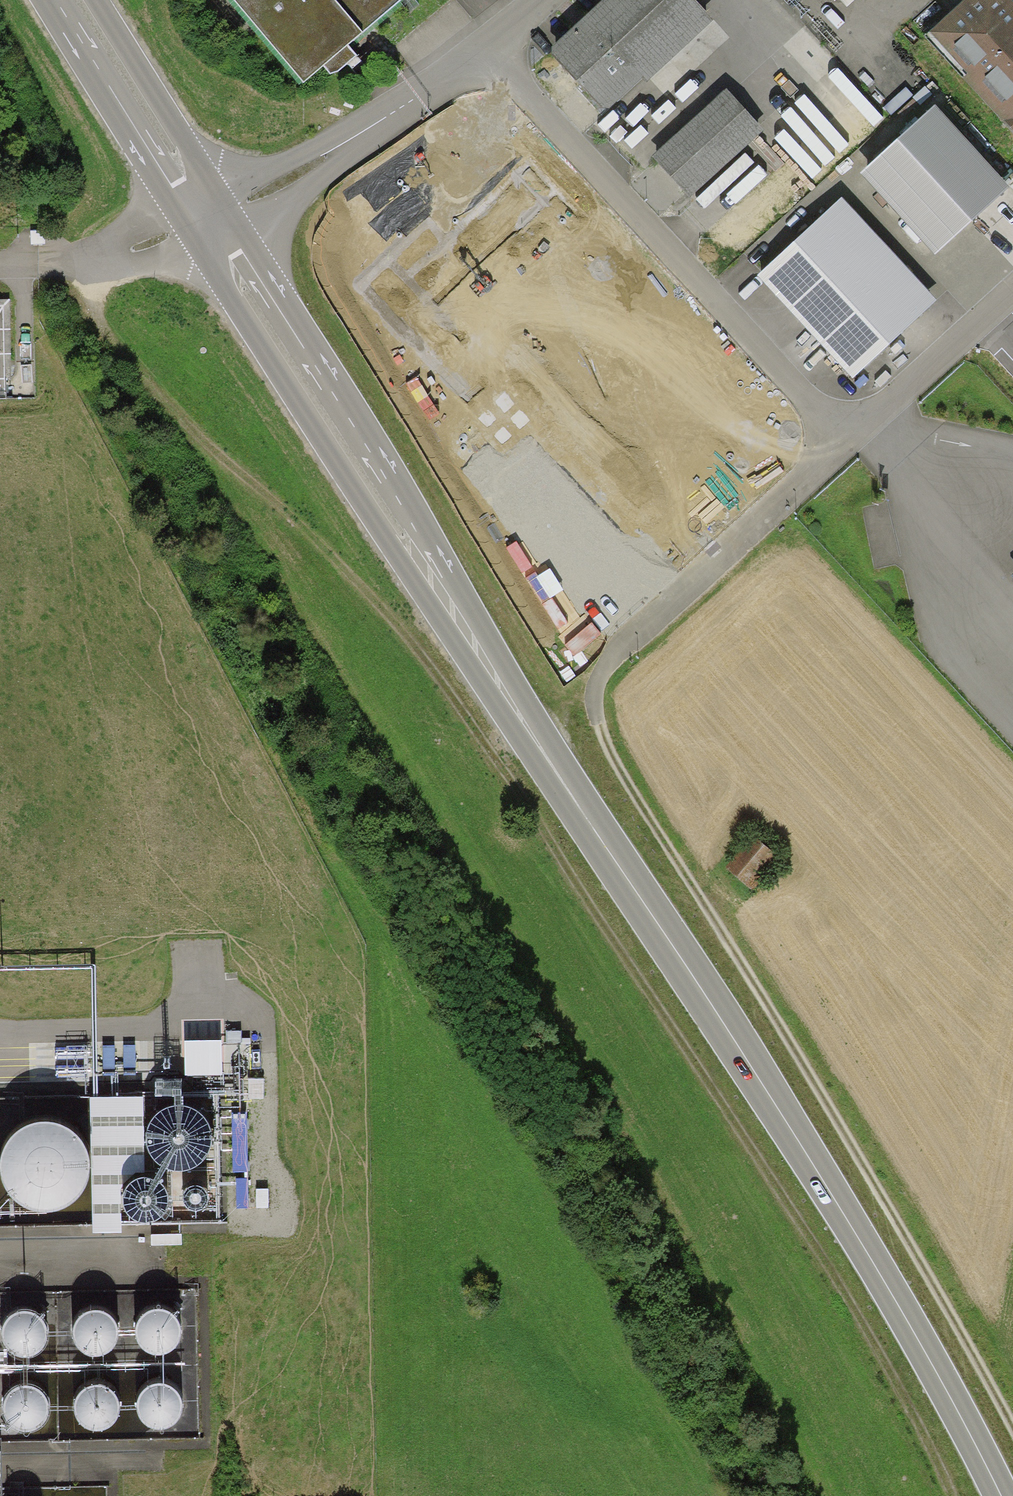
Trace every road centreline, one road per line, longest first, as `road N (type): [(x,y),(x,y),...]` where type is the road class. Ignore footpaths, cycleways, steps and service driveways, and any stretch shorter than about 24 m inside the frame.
road 1 (track): [(94,263),(96,323),(121,368),(373,602),(462,719),(829,1276),(953,1495)]
road 2 (primary): [(200,220),(674,948),(918,1338),(1001,1495)]
road 3 (track): [(1012,1439),(908,1246),(600,746),(591,691),(626,640)]
road 4 (unclassified): [(489,49),(848,437)]
road 5 (unclassified): [(200,220),(276,185),(489,49)]
road 6 (unclassified): [(848,437),(626,640)]
road 7 (primary): [(63,0),(200,220)]
road 8 (unclassified): [(1012,293),(848,437)]

